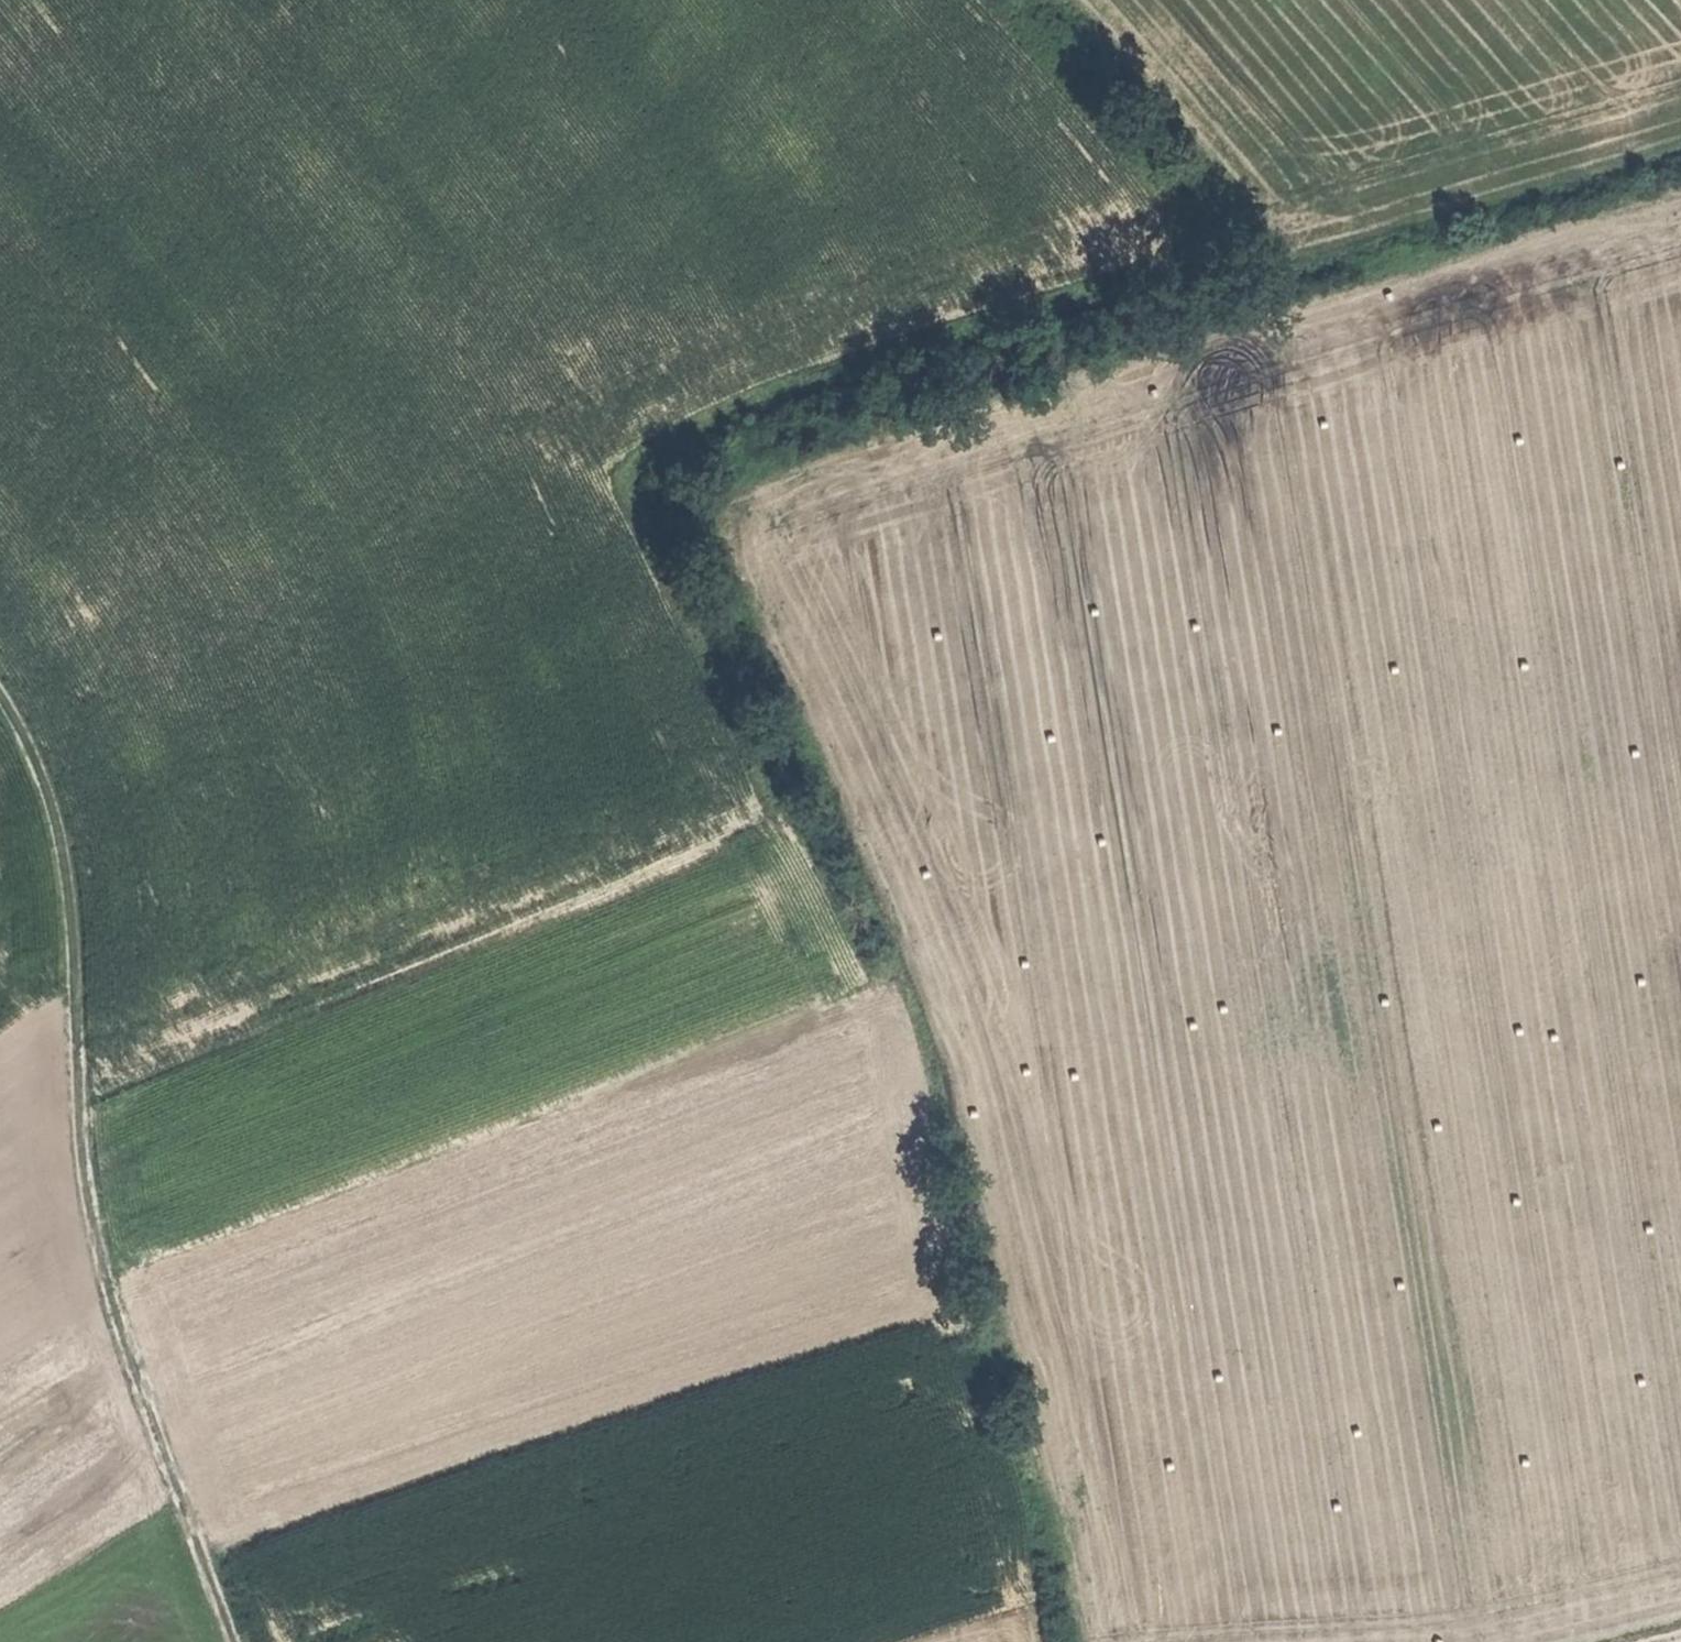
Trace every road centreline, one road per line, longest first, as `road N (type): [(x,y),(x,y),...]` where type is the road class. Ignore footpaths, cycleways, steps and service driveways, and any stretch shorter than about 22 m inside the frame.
road 1 (track): [(0,693),(77,802),(85,1138),(245,1641)]

